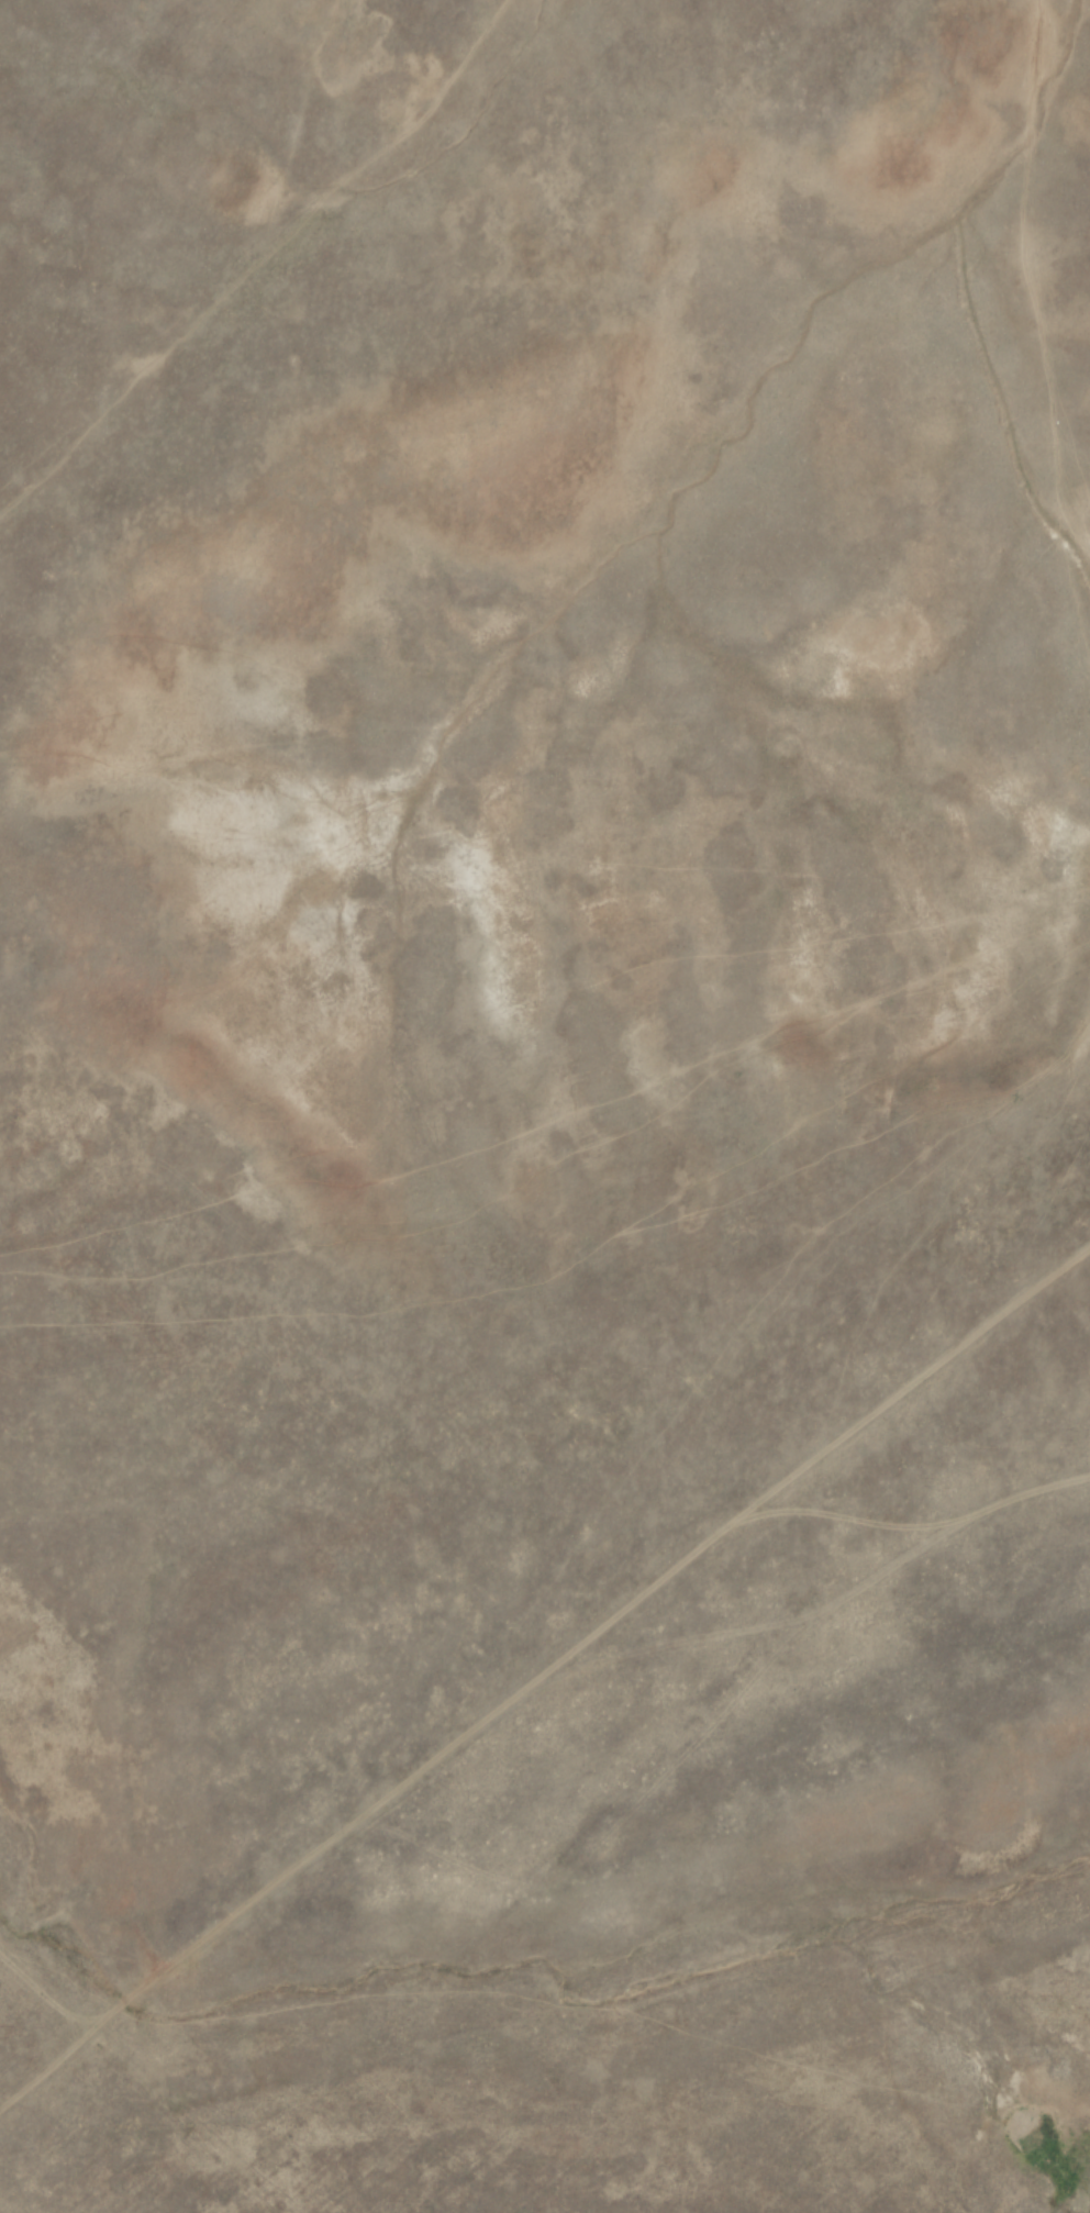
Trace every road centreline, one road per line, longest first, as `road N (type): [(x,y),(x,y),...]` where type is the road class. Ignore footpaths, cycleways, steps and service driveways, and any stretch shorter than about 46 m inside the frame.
road 1 (residential): [(0,2165),(1089,1857)]

